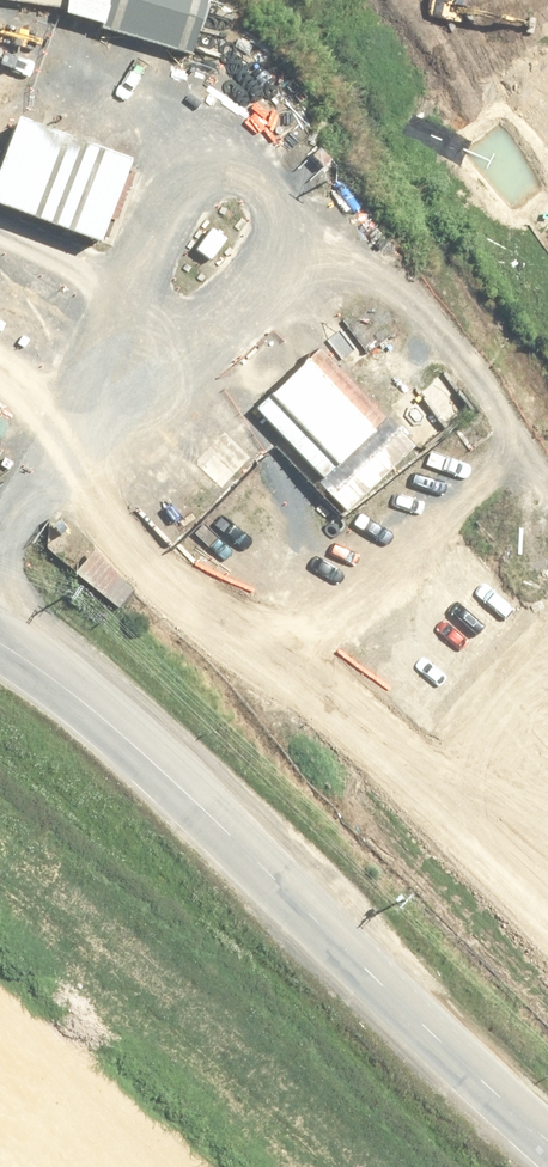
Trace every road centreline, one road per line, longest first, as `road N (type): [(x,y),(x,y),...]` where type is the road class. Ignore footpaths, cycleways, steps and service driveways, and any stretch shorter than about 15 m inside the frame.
road 1 (tertiary): [(0,643),(117,728),(413,1020),(547,1136)]
road 2 (tertiary): [(547,846),(175,519),(0,423)]
road 3 (tertiary): [(0,290),(213,419),(385,543),(547,692)]

